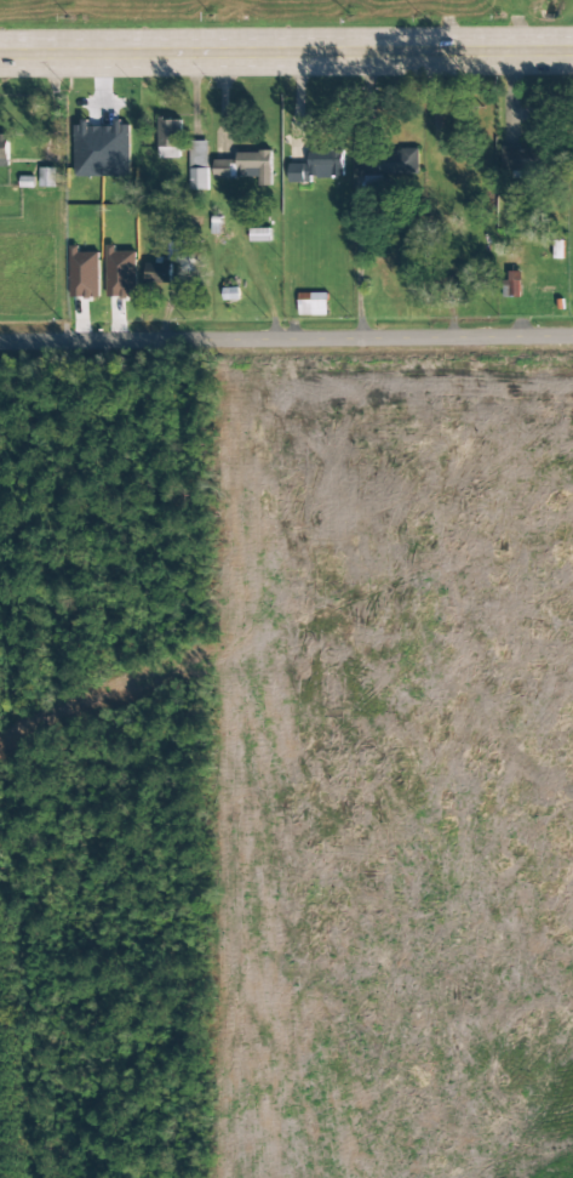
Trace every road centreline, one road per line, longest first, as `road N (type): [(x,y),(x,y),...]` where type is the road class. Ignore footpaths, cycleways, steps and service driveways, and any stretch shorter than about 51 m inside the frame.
road 1 (residential): [(572,336),(0,341)]
road 2 (primary): [(572,49),(0,53)]

